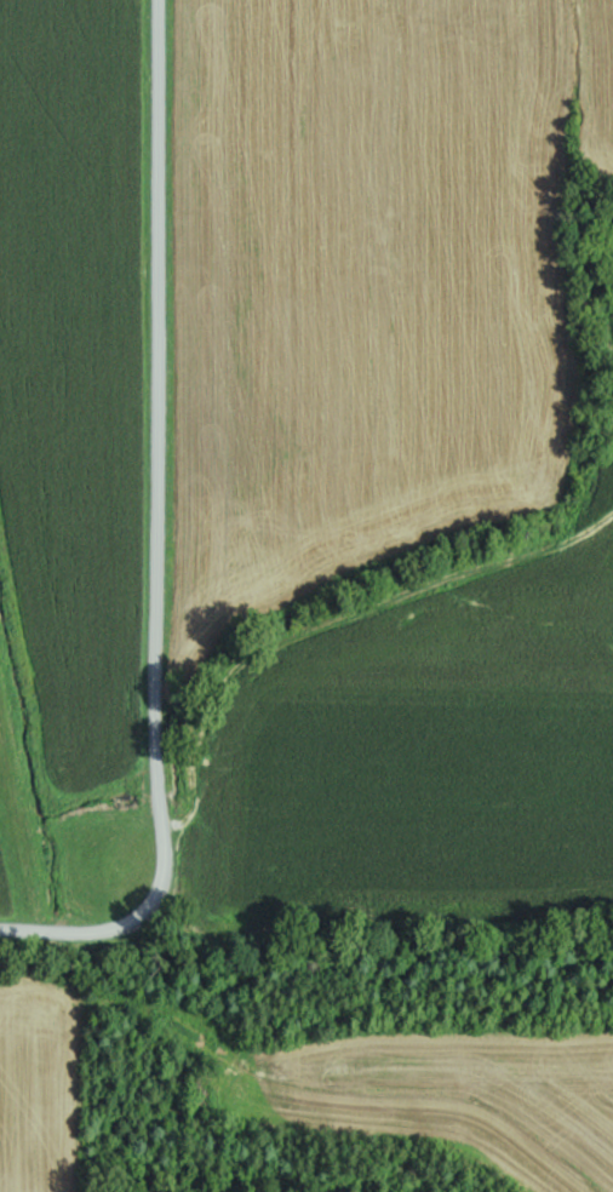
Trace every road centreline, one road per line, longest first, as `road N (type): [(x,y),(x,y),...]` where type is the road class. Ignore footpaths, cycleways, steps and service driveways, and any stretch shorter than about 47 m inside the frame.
road 1 (residential): [(167,933),(165,0)]
road 2 (residential): [(165,833),(193,816),(211,763),(214,707),(247,678),(373,607),(434,600),(580,544),(612,523)]
road 3 (residential): [(0,929),(167,933)]

